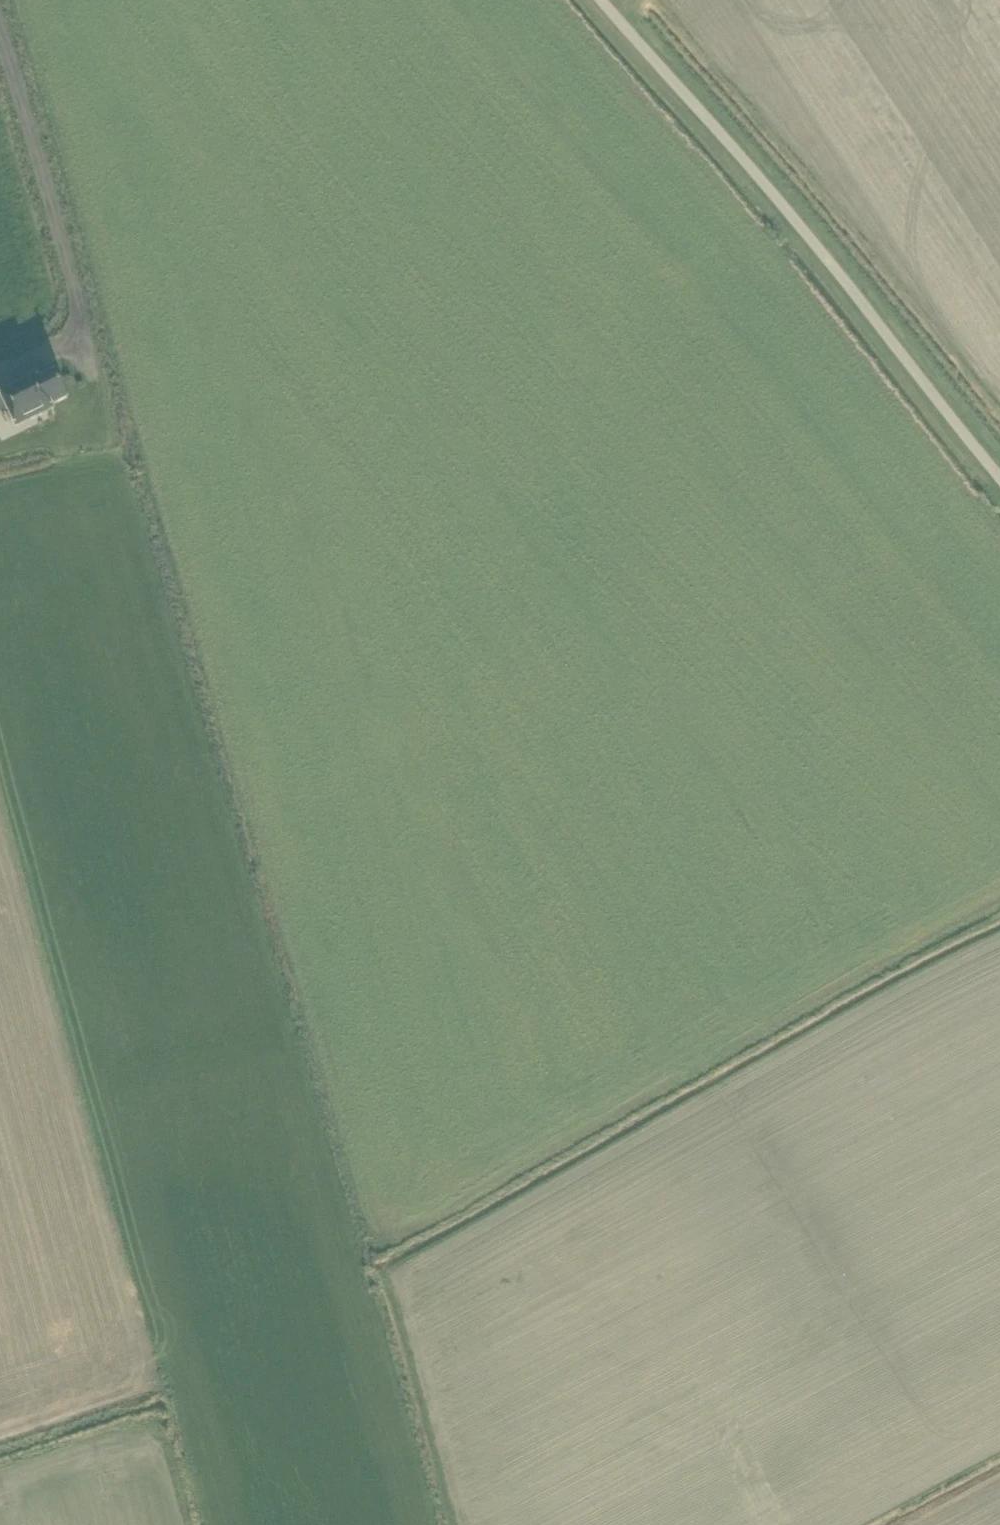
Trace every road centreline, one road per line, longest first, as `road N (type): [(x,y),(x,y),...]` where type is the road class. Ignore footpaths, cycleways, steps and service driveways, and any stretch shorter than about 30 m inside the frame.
road 1 (unclassified): [(999,478),(773,197),(600,0)]

